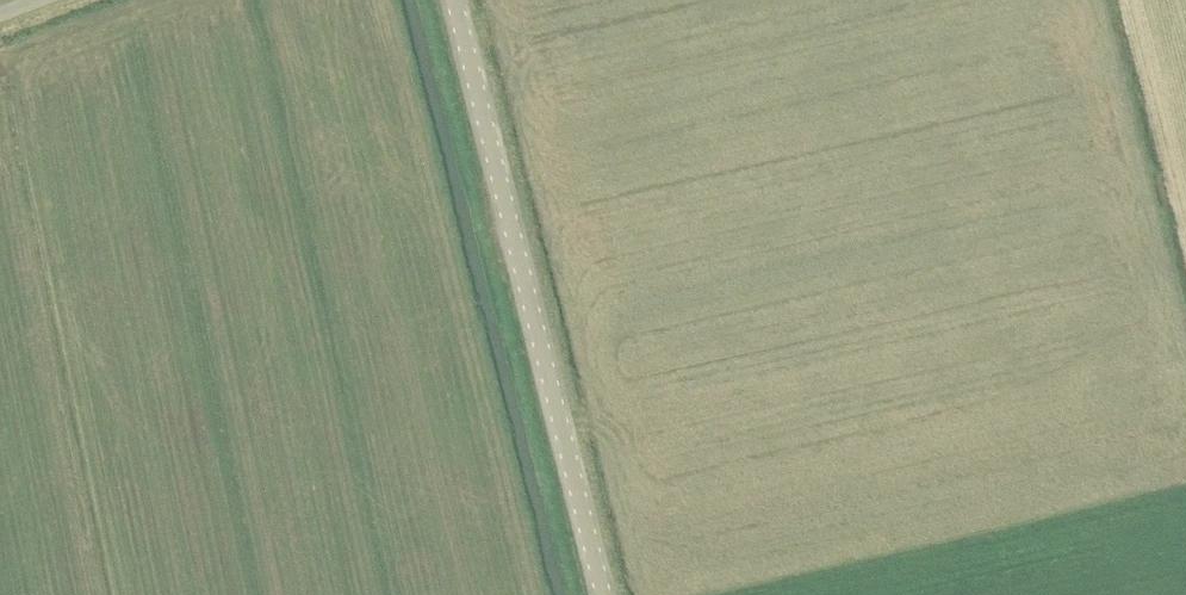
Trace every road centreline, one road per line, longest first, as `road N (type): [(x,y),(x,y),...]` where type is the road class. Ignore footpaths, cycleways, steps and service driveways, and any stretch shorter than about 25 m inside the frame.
road 1 (unclassified): [(603,594),(452,0)]

